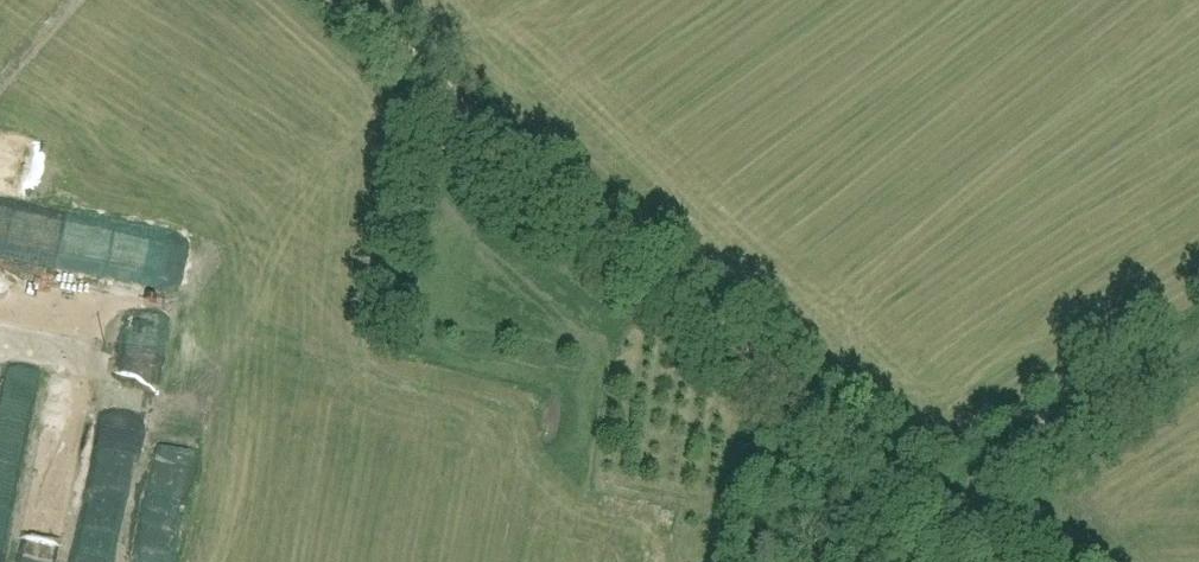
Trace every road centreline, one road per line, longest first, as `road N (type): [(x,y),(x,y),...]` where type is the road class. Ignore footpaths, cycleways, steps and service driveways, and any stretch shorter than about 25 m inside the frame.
road 1 (track): [(337,0),(993,561)]
road 2 (track): [(1198,365),(951,520)]

